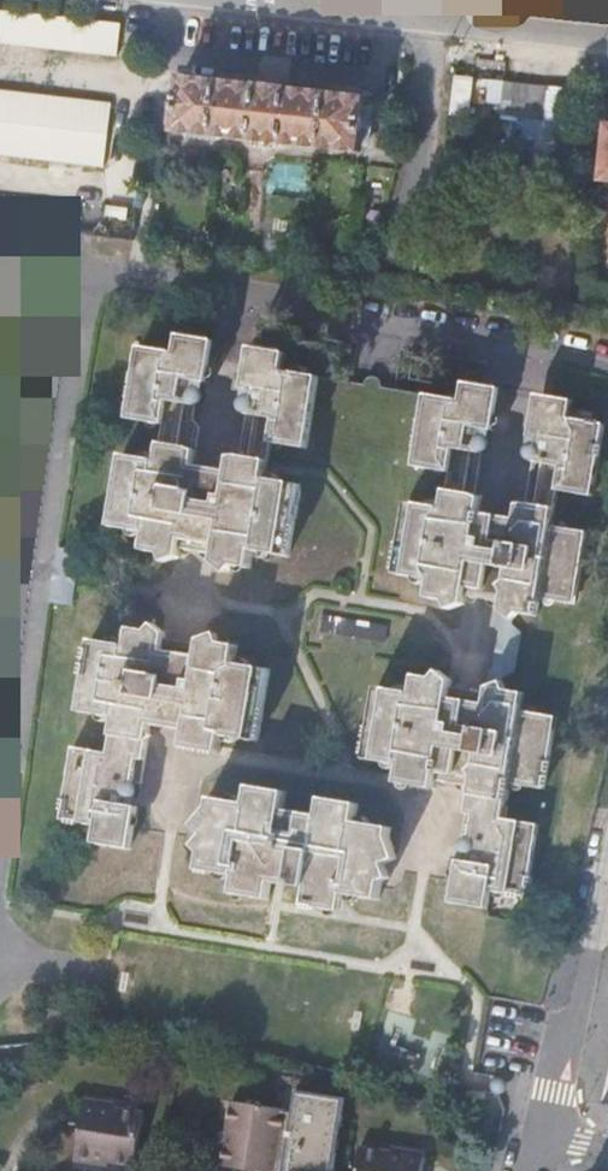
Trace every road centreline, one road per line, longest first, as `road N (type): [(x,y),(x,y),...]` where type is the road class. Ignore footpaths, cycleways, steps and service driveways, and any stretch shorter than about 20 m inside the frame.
road 1 (residential): [(538,1139),(578,1016),(607,870)]

